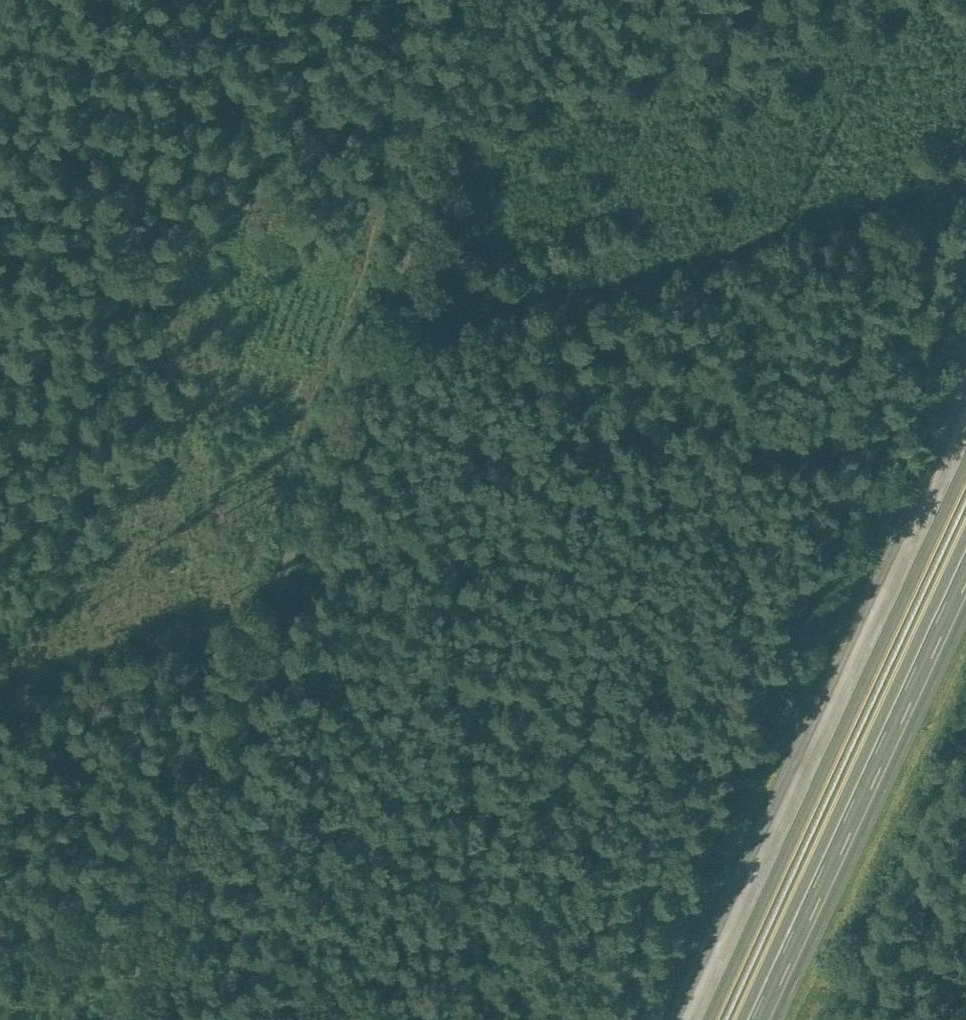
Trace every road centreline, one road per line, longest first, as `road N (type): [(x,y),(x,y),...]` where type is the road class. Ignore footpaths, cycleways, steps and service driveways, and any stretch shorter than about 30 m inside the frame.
road 1 (unclassified): [(118,1019),(497,0)]
road 2 (motorway): [(965,444),(698,1019)]
road 3 (motorway): [(756,1019),(965,560)]
road 4 (track): [(0,846),(204,789)]

